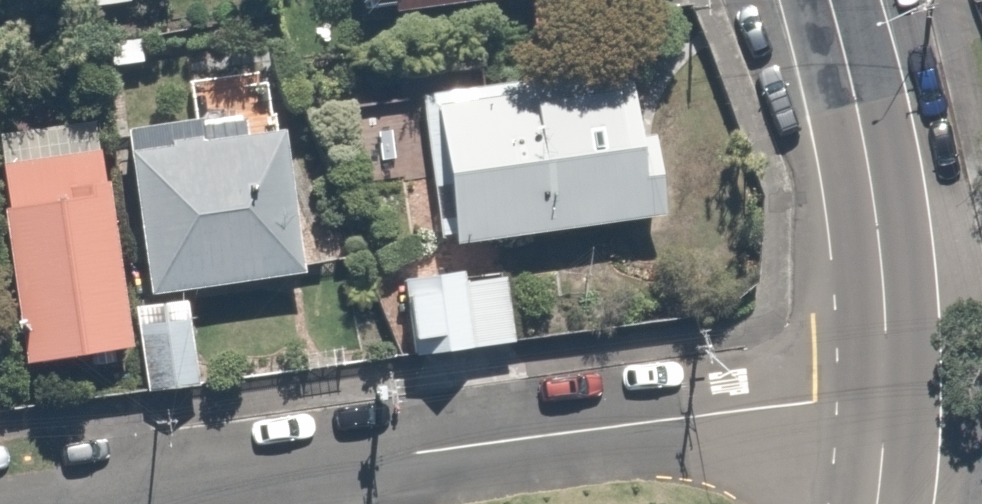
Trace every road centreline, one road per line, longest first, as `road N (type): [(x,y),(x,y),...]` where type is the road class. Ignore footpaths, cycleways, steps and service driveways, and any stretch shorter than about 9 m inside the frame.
road 1 (residential): [(888,392),(427,448),(64,503)]
road 2 (secondary): [(831,0),(879,212),(888,392)]

